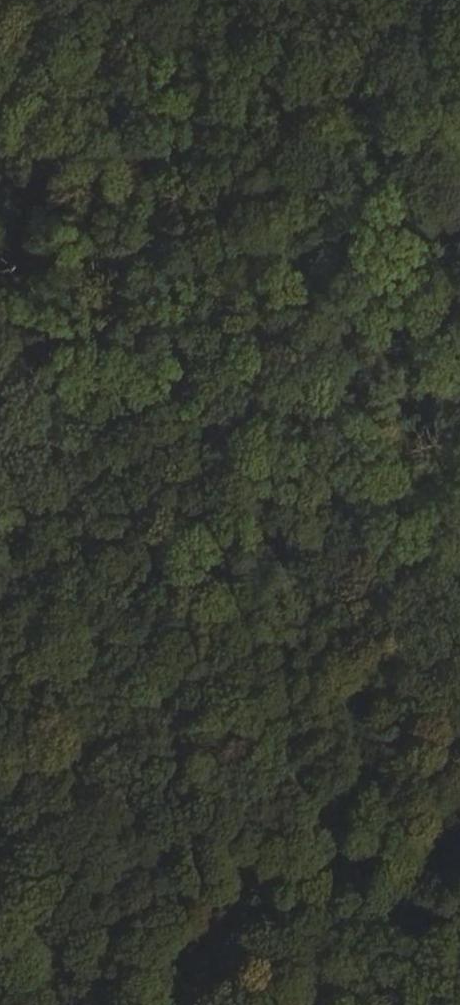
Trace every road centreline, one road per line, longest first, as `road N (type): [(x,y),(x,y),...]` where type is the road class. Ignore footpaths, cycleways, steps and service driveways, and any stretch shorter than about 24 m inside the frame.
road 1 (track): [(459,738),(362,698),(183,375),(0,281)]

